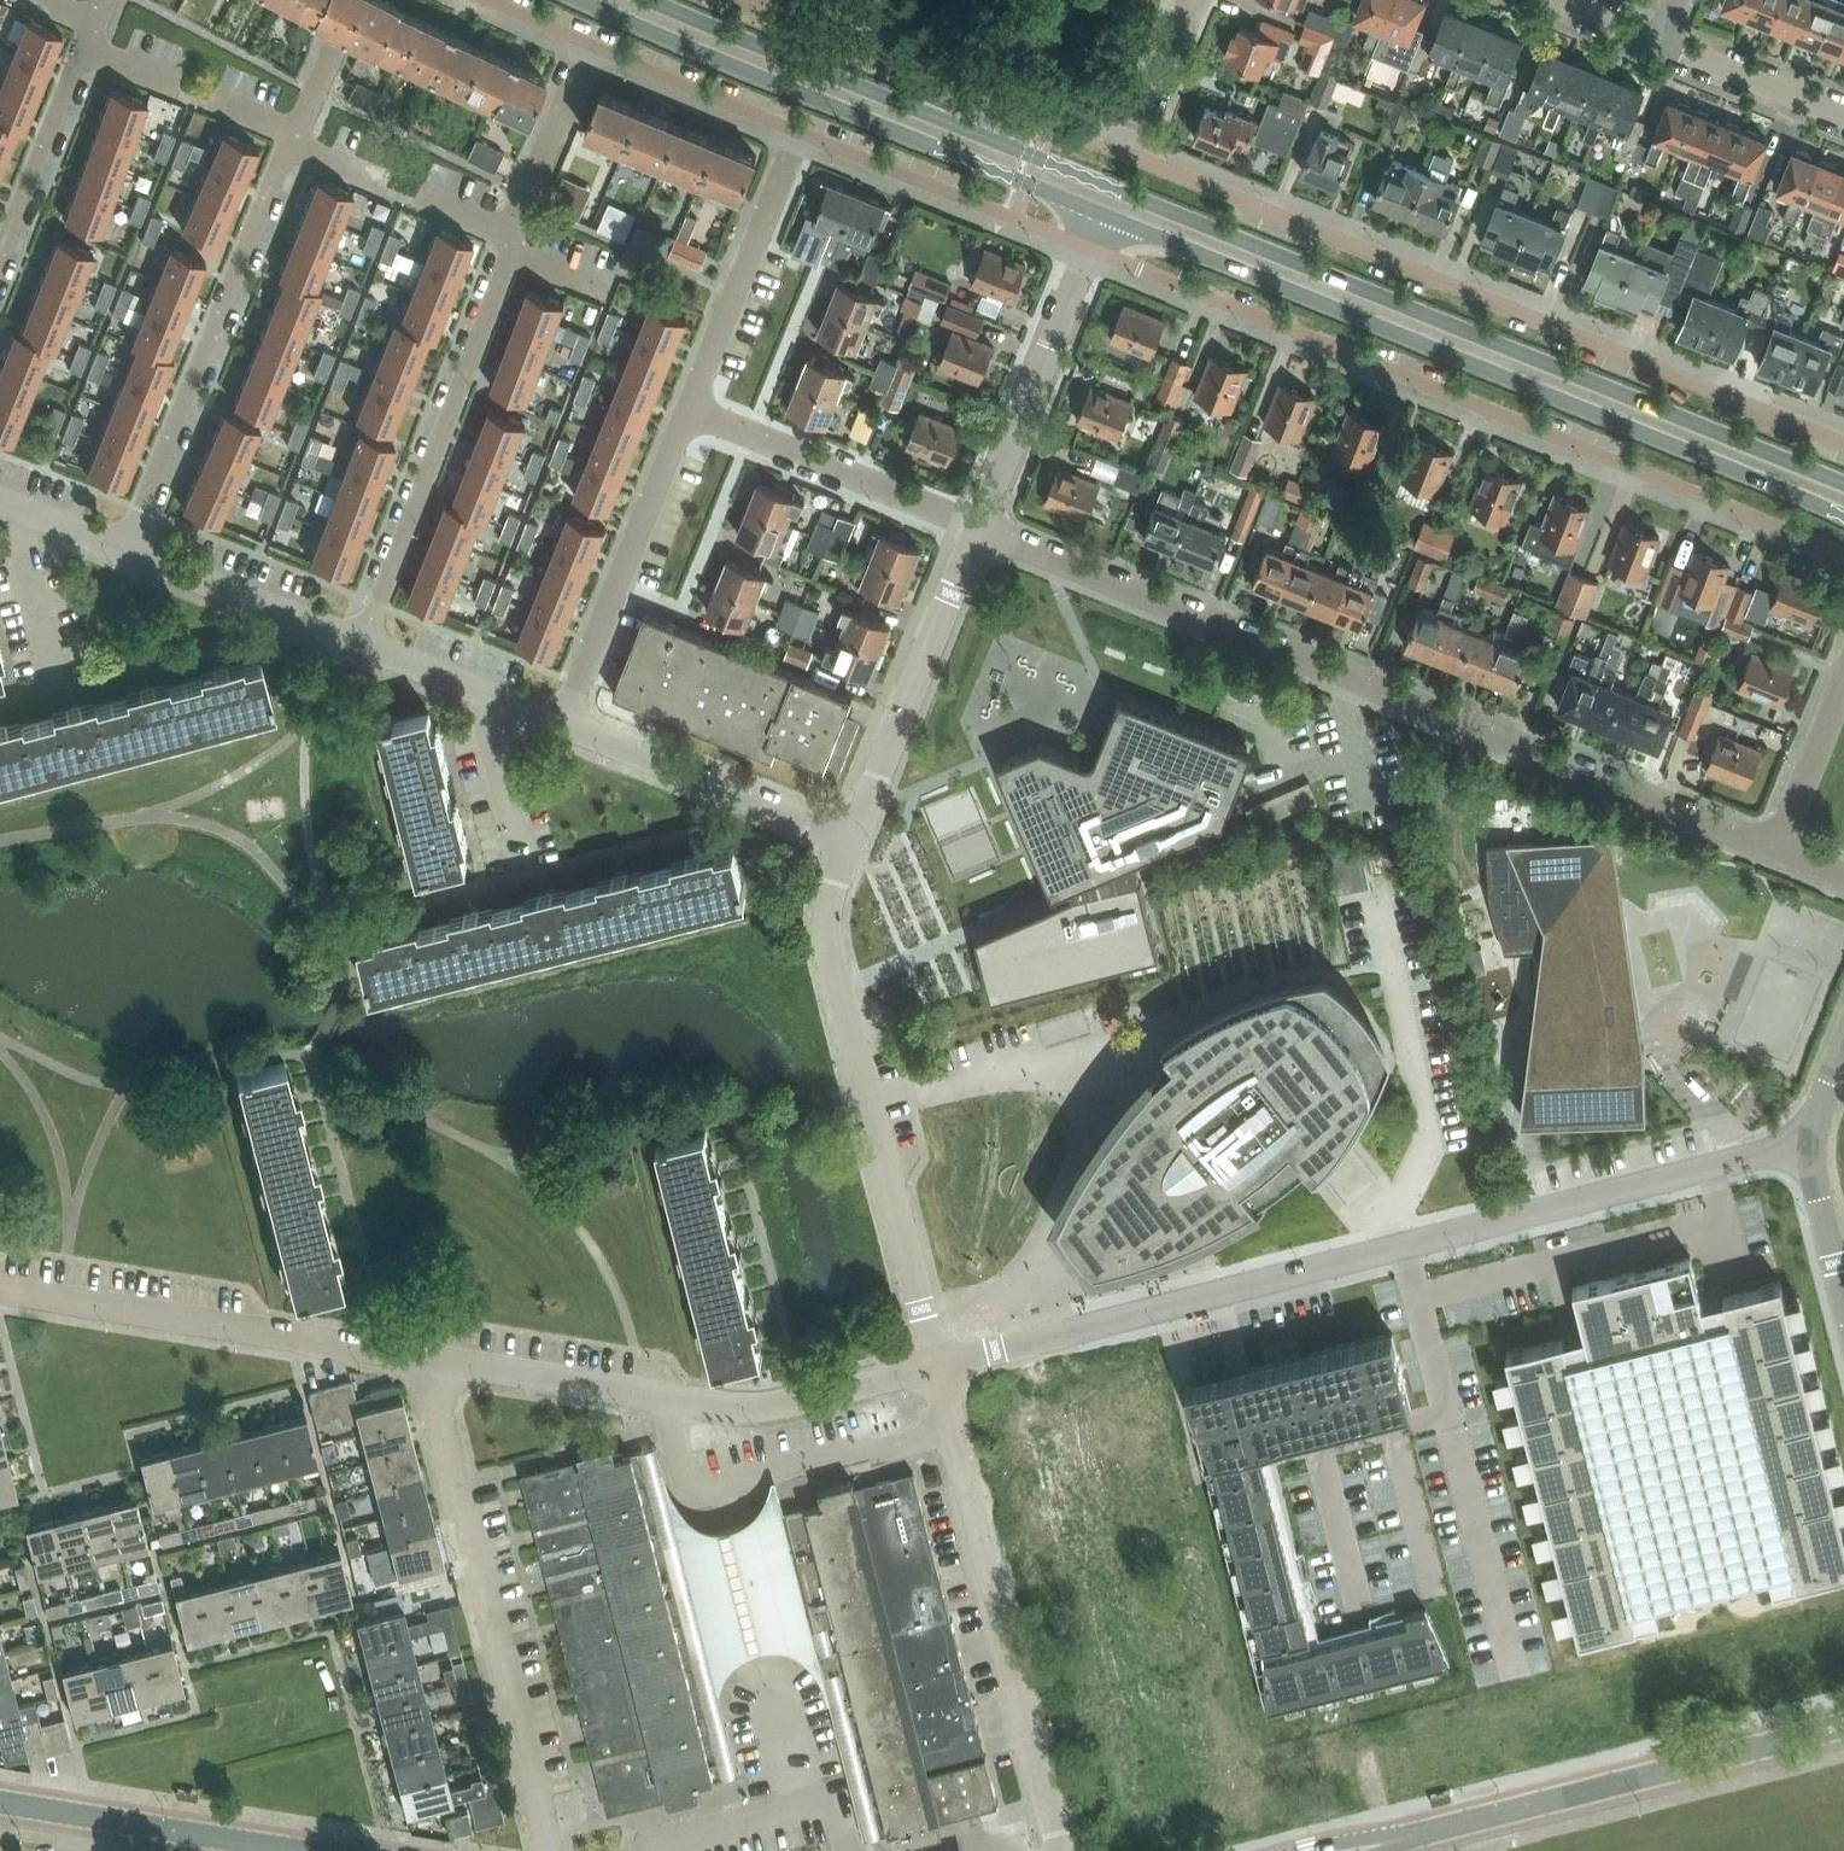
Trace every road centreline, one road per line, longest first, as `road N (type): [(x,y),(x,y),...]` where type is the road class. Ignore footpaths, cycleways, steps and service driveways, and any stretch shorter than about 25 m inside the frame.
road 1 (primary): [(1843,483),(996,141)]
road 2 (residential): [(1812,1142),(937,1366)]
road 3 (residential): [(1778,851),(978,528)]
road 4 (residential): [(1089,251),(1843,555)]
road 5 (primary): [(1104,215),(1843,517)]
road 6 (residential): [(1843,443),(1126,152)]
road 7 (residential): [(363,643),(511,255),(510,234),(589,45)]
road 8 (residential): [(125,549),(283,159),(358,0)]
road 9 (primary): [(580,0),(1104,215)]
road 10 (residential): [(937,1366),(831,954),(826,917),(852,837)]
road 11 (residential): [(937,1366),(773,1407),(732,1409),(424,1359)]
road 12 (residential): [(549,1850),(424,1359)]
road 13 (residential): [(1061,1850),(937,1366)]
road 14 (tertiary): [(1843,1726),(1415,1836)]
road 15 (residential): [(424,1359),(0,1289)]
road 16 (primary): [(996,141),(650,0)]
road 17 (residential): [(560,722),(686,410)]
road 18 (residential): [(852,837),(978,528)]
road 19 (residential): [(978,528),(686,410)]
road 20 (residential): [(798,133),(1089,251)]
road 21 (residential): [(852,837),(560,722)]
road 22 (tertiary): [(299,1850),(0,1802)]
road 23 (residential): [(686,410),(798,133)]
road 24 (residential): [(978,528),(1089,251)]
road 25 (residential): [(0,256),(105,0)]
road 26 (residential): [(363,643),(125,549)]
road 27 (residential): [(589,45),(798,133)]
road 28 (residential): [(951,82),(748,0)]
road 29 (residential): [(560,722),(363,643)]
road 30 (residential): [(1843,116),(1659,41)]
road 31 (residential): [(1126,152),(951,82)]
road 32 (residential): [(1778,851),(1843,686)]
road 33 (residential): [(1126,152),(1188,0)]
road 34 (tertiary): [(1843,1295),(1812,1142)]
road 35 (residential): [(125,549),(0,500)]

